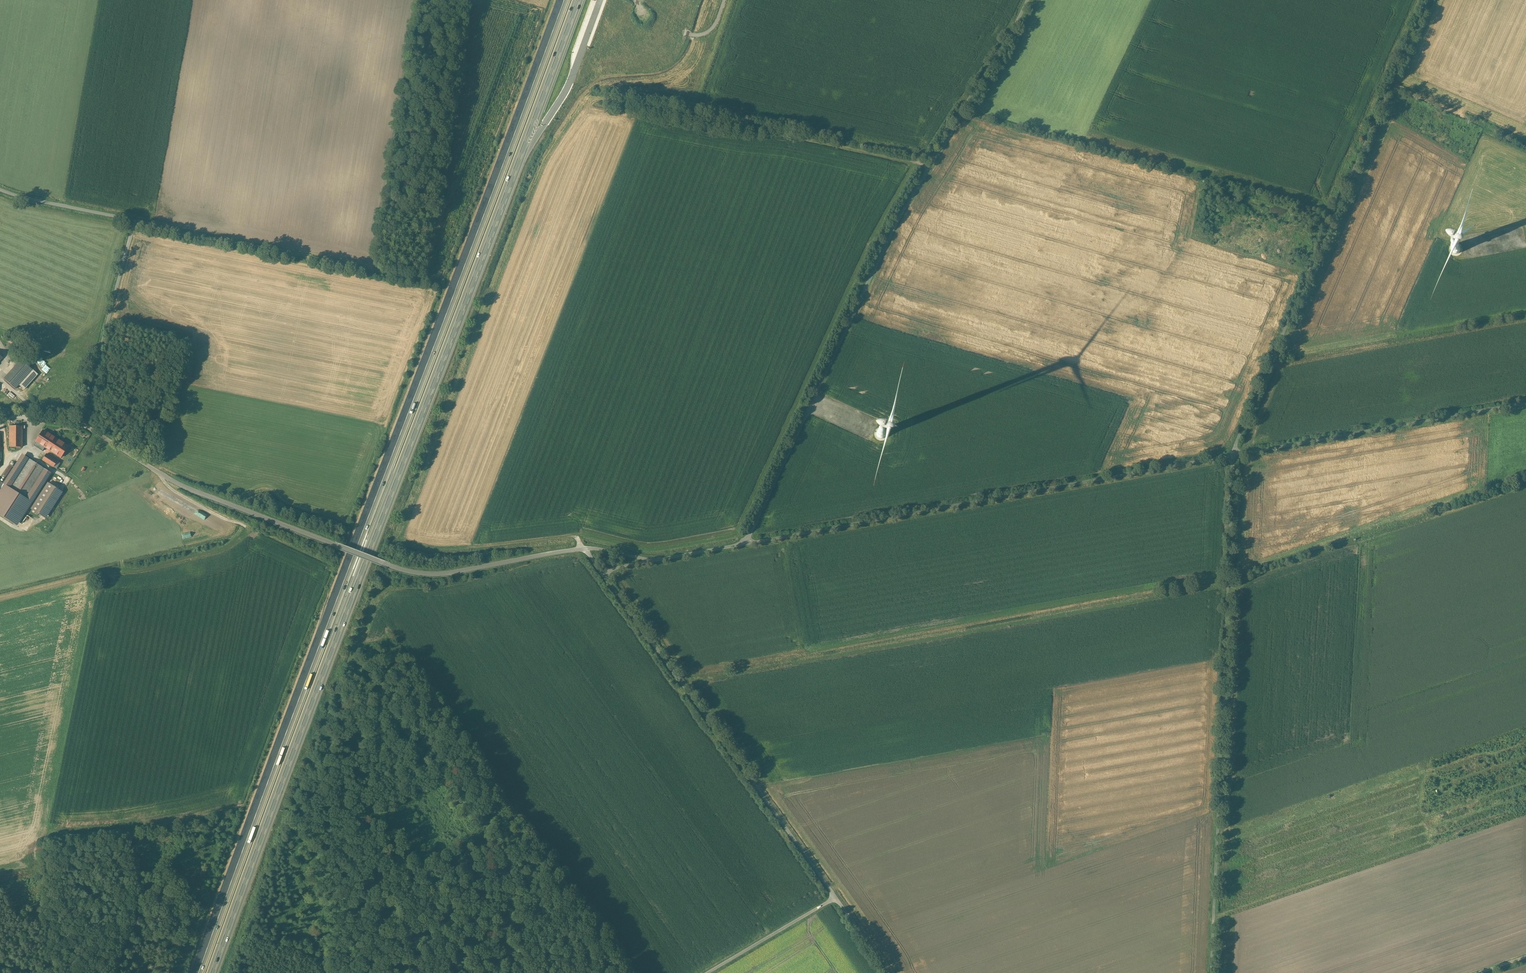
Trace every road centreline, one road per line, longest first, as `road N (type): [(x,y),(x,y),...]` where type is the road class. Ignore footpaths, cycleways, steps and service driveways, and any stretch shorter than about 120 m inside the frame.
road 1 (motorway): [(564,0),(199,972)]
road 2 (unclassified): [(1027,0),(896,222),(745,544)]
road 3 (motorway): [(212,972),(421,413)]
road 4 (unclassified): [(81,425),(187,488),(400,570),(452,573),(582,549)]
road 5 (unclassified): [(1232,455),(1210,972)]
road 6 (unclassified): [(1428,0),(1232,455)]
road 7 (unclassified): [(745,544),(1232,455)]
road 8 (motorway): [(421,413),(576,0)]
road 9 (unclassified): [(603,574),(832,898)]
road 10 (unclassified): [(0,190),(135,220),(81,425)]
road 11 (motorway): [(421,413),(545,123)]
road 12 (unclassified): [(1232,455),(1525,403)]
road 13 (track): [(135,220),(421,279)]
road 14 (track): [(1222,705),(1458,631)]
road 15 (track): [(757,791),(930,759)]
road 16 (unclassified): [(706,972),(832,898)]
road 17 (track): [(928,170),(808,140)]
road 18 (track): [(582,549),(571,536),(470,546)]

